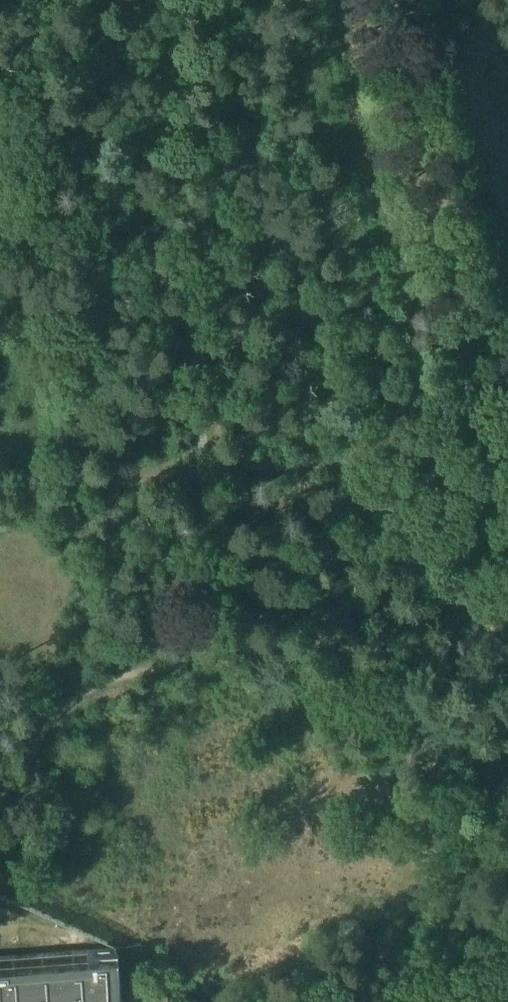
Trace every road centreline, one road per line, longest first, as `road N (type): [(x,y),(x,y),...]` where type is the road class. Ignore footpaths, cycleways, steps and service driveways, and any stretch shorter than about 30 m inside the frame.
road 1 (track): [(0,782),(30,759),(56,719),(171,658),(279,640),(364,648),(410,689),(435,746),(432,856),(415,1001)]
road 2 (track): [(210,646),(190,0)]
road 3 (track): [(471,300),(402,351),(374,393),(357,459),(395,543),(435,574),(507,592)]
road 4 (track): [(507,305),(471,300),(406,0)]
road 5 (track): [(357,459),(204,468)]

